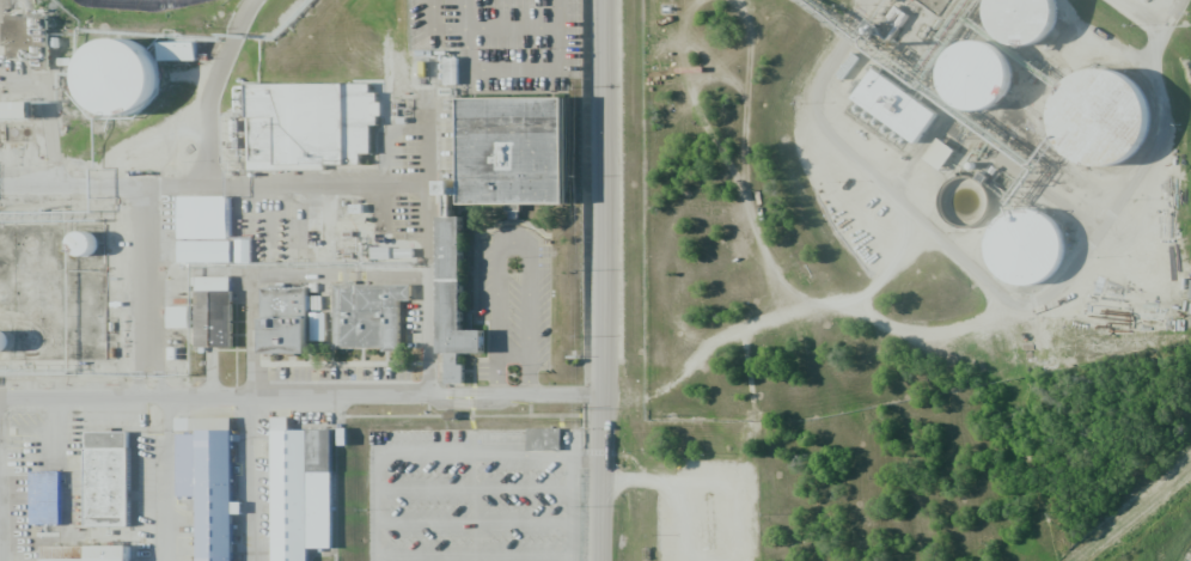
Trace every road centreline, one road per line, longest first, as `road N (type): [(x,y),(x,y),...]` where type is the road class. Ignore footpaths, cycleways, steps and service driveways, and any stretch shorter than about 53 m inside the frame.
road 1 (residential): [(603,0),(604,560)]

